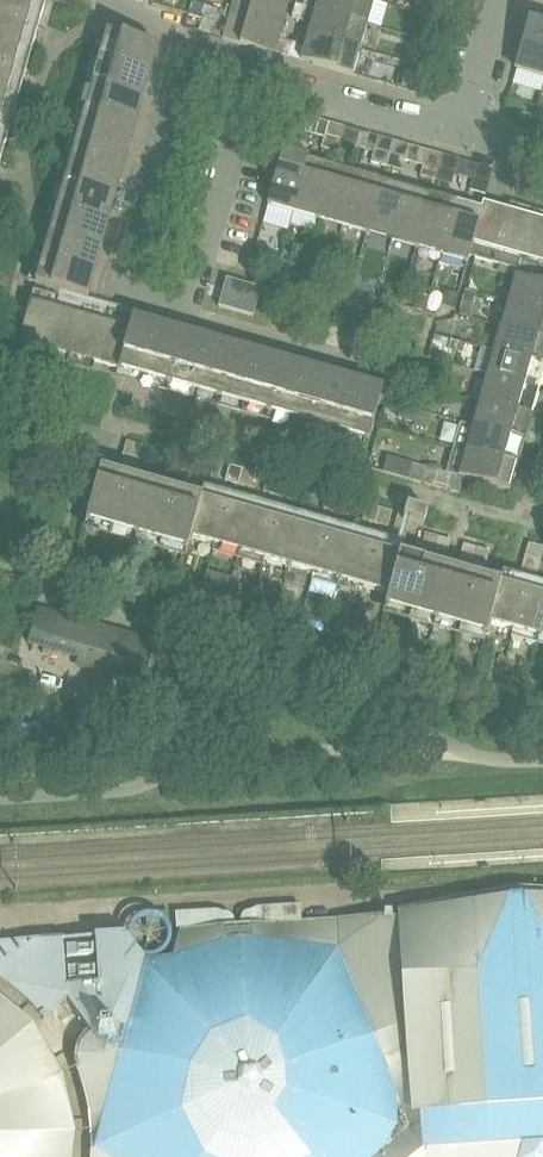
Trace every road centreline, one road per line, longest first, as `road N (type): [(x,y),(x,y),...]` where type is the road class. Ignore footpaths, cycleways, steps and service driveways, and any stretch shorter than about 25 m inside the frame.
road 1 (residential): [(151,307),(125,393),(353,457),(355,446)]
road 2 (residential): [(180,60),(112,295),(151,307)]
road 3 (residential): [(188,317),(376,372),(355,446)]
road 4 (residential): [(253,78),(188,317)]
road 5 (residential): [(460,136),(253,78)]
road 6 (residential): [(460,136),(503,0)]

